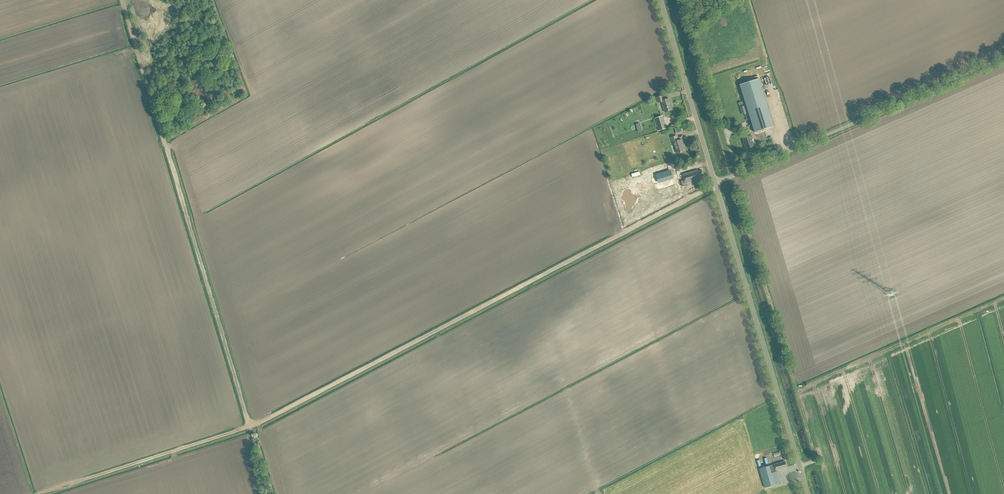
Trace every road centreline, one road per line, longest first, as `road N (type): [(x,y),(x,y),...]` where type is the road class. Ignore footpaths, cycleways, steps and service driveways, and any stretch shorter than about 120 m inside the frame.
road 1 (track): [(716,185),(250,426),(39,493)]
road 2 (track): [(250,426),(121,0)]
road 3 (unclassified): [(715,183),(808,493)]
road 4 (unclassified): [(1003,57),(715,183)]
road 5 (unclassified): [(661,0),(715,183)]

